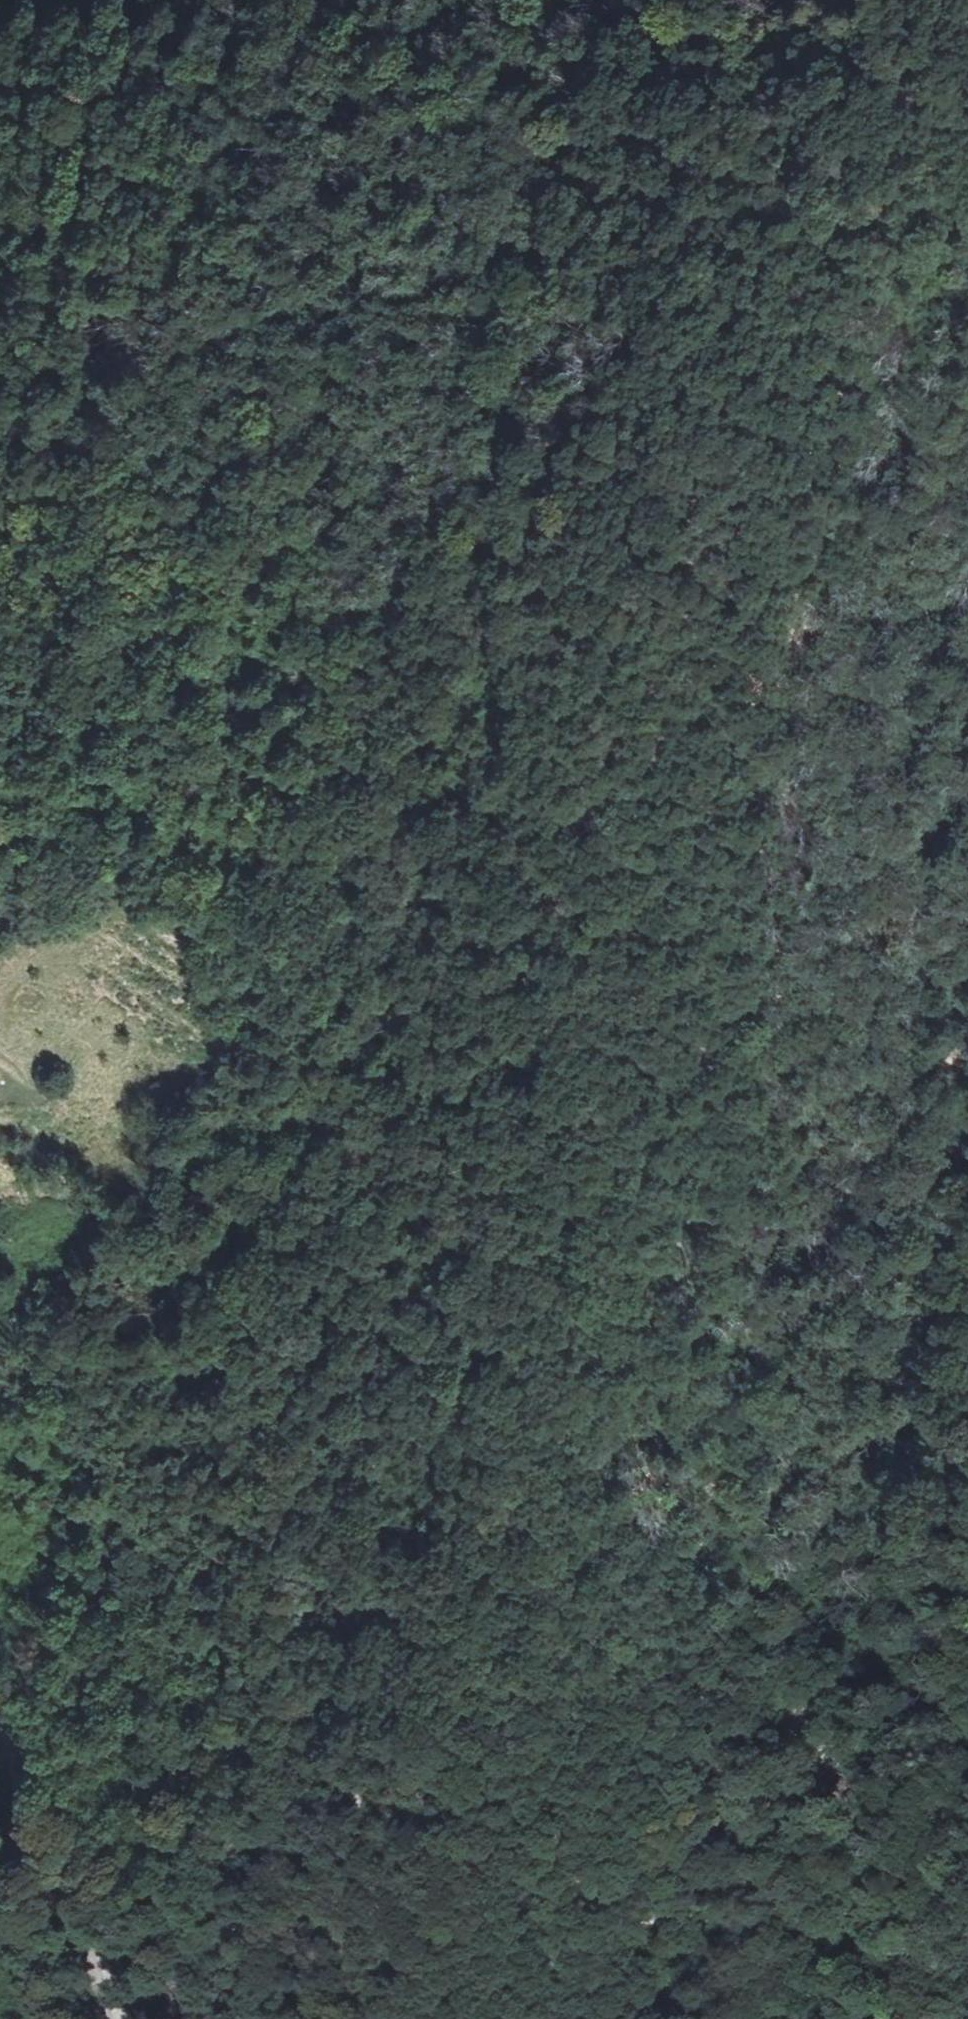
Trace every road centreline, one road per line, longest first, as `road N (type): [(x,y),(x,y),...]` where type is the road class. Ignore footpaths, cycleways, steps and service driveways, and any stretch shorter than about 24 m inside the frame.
road 1 (unclassified): [(111,2018),(0,1737)]
road 2 (track): [(0,123),(53,0)]

